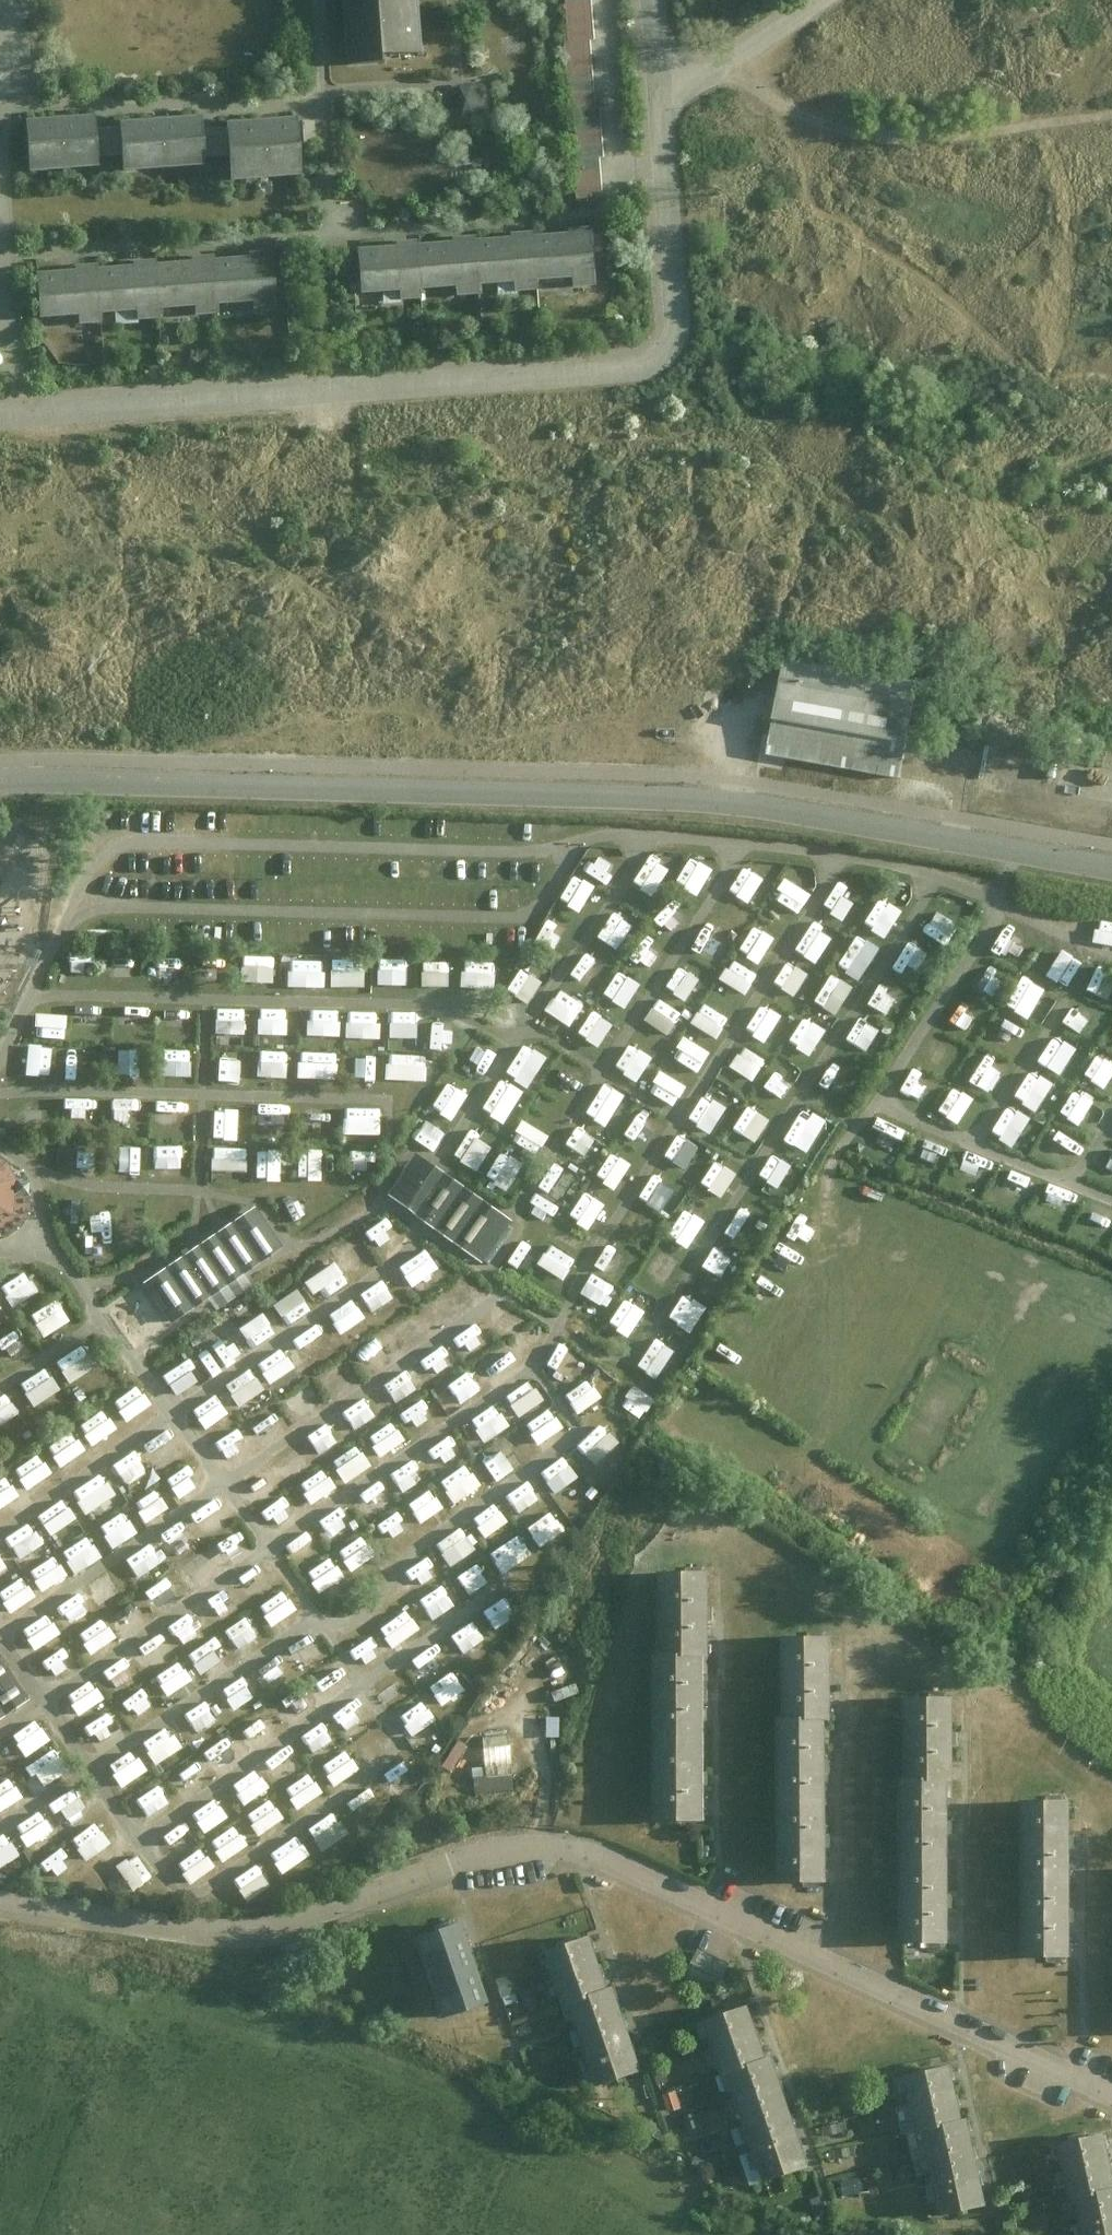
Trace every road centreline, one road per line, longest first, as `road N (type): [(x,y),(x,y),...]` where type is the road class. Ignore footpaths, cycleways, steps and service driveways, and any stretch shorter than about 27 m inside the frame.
road 1 (residential): [(0,1905),(190,1932),(257,1932),(483,1853),(561,1848),(605,1858),(1111,2096)]
road 2 (unclassified): [(0,785),(642,797),(773,808),(1111,867)]
road 3 (residential): [(0,411),(653,354),(668,340),(672,317),(655,82)]
road 4 (track): [(1111,107),(878,138),(782,111),(720,66)]
road 5 (residential): [(655,82),(720,66),(812,0)]

